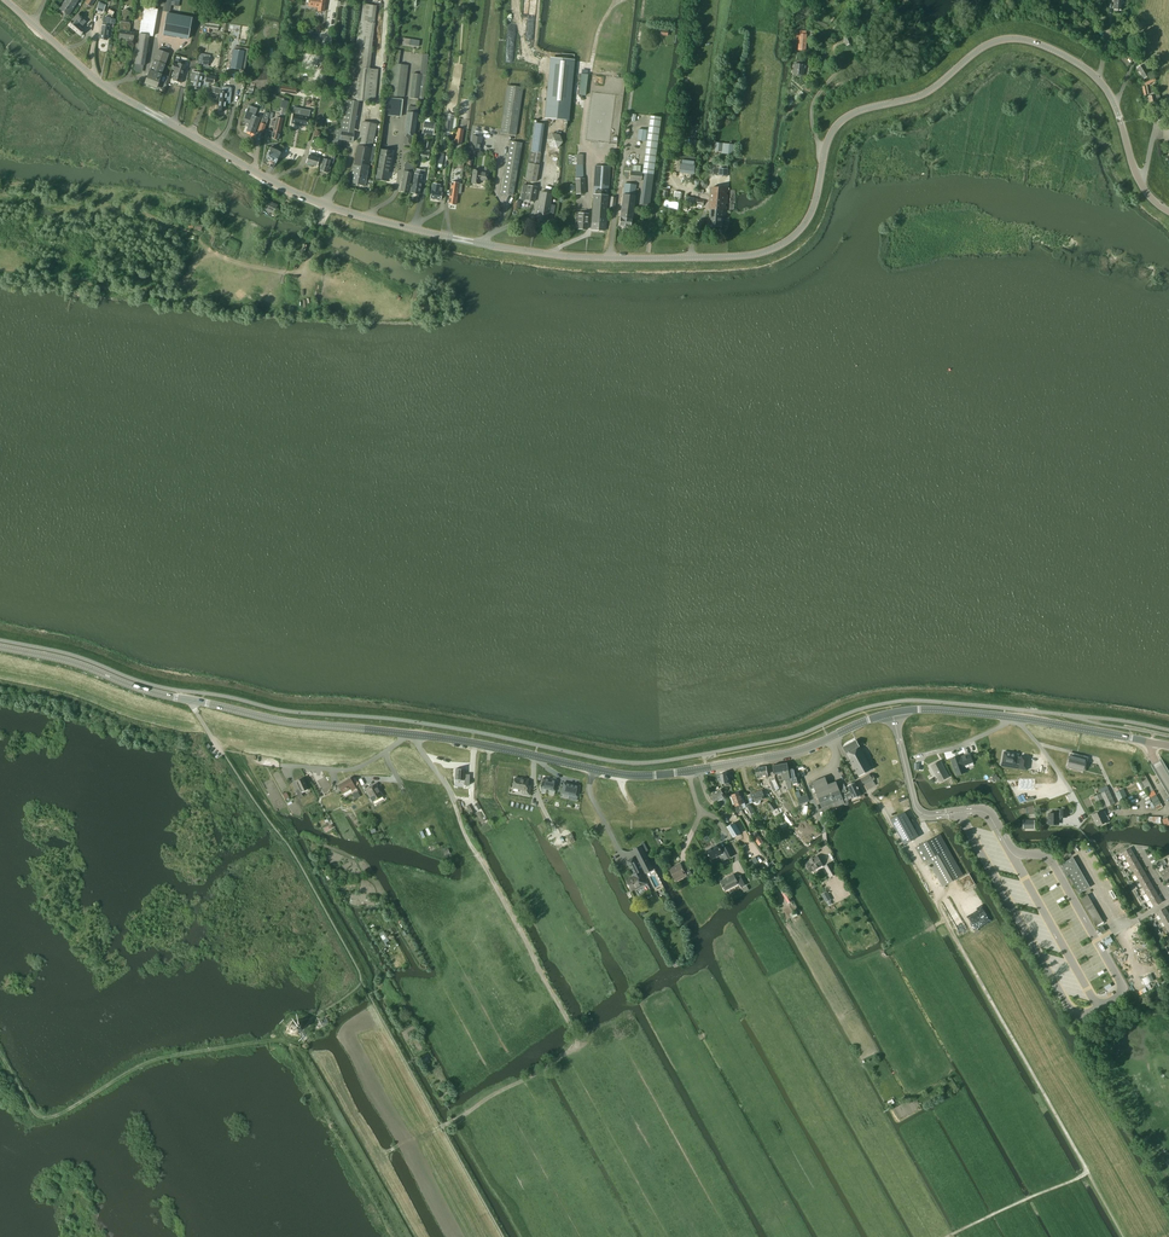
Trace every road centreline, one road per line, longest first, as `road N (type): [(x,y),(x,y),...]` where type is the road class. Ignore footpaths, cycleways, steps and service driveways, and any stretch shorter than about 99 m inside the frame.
road 1 (tertiary): [(4,0),(112,92),(279,185),(375,220),(510,248),(649,258),(775,247),(808,218),(827,142),(841,121),(924,94),(979,49),(1008,39),(1039,44),(1097,77),(1114,103),(1140,182)]
road 2 (tertiary): [(1016,717),(892,712),(792,752),(633,776),(193,700)]
road 3 (track): [(444,783),(582,1043),(399,1146)]
road 4 (track): [(1123,1236),(945,920),(935,925)]
road 5 (track): [(290,1045),(252,1043),(147,1063),(53,1117),(37,1115),(0,1052)]
road 6 (tertiary): [(193,700),(0,647)]
road 7 (track): [(1087,1172),(947,1236)]
road 8 (tertiary): [(1150,743),(1016,717)]
road 9 (track): [(590,67),(524,56),(513,0)]

